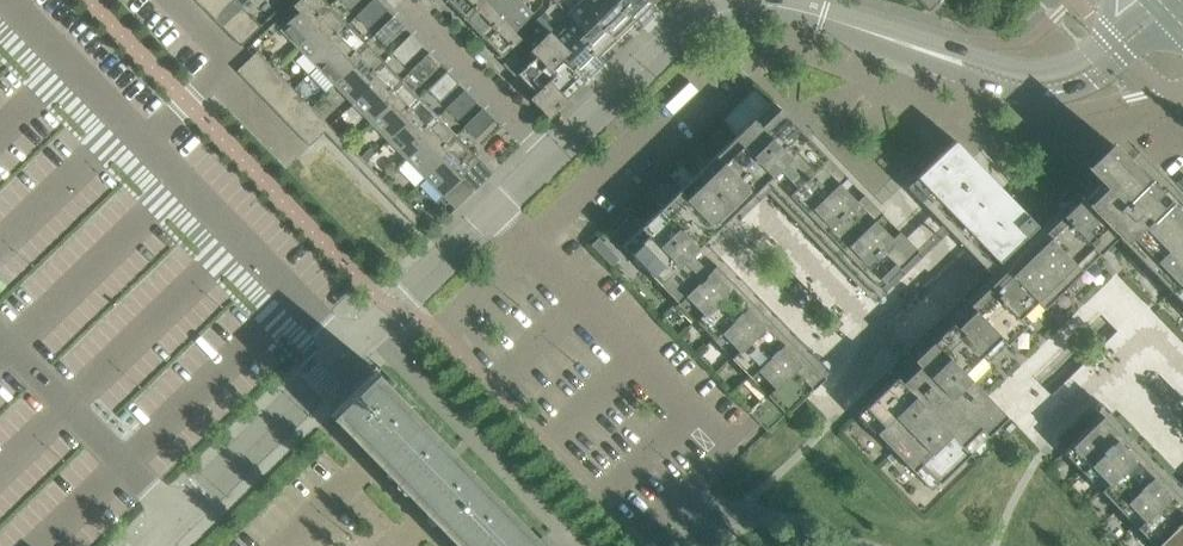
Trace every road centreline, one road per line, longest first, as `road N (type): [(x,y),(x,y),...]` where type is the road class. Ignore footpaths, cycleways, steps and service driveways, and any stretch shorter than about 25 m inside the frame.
road 1 (residential): [(349,350),(9,0)]
road 2 (unclassified): [(1124,49),(1087,77),(1040,89),(795,8),(752,4)]
road 3 (unclassified): [(349,350),(554,156)]
road 4 (unclassified): [(146,545),(349,350)]
road 5 (unclassified): [(752,4),(677,34),(554,156)]
road 6 (residential): [(554,156),(403,0)]

